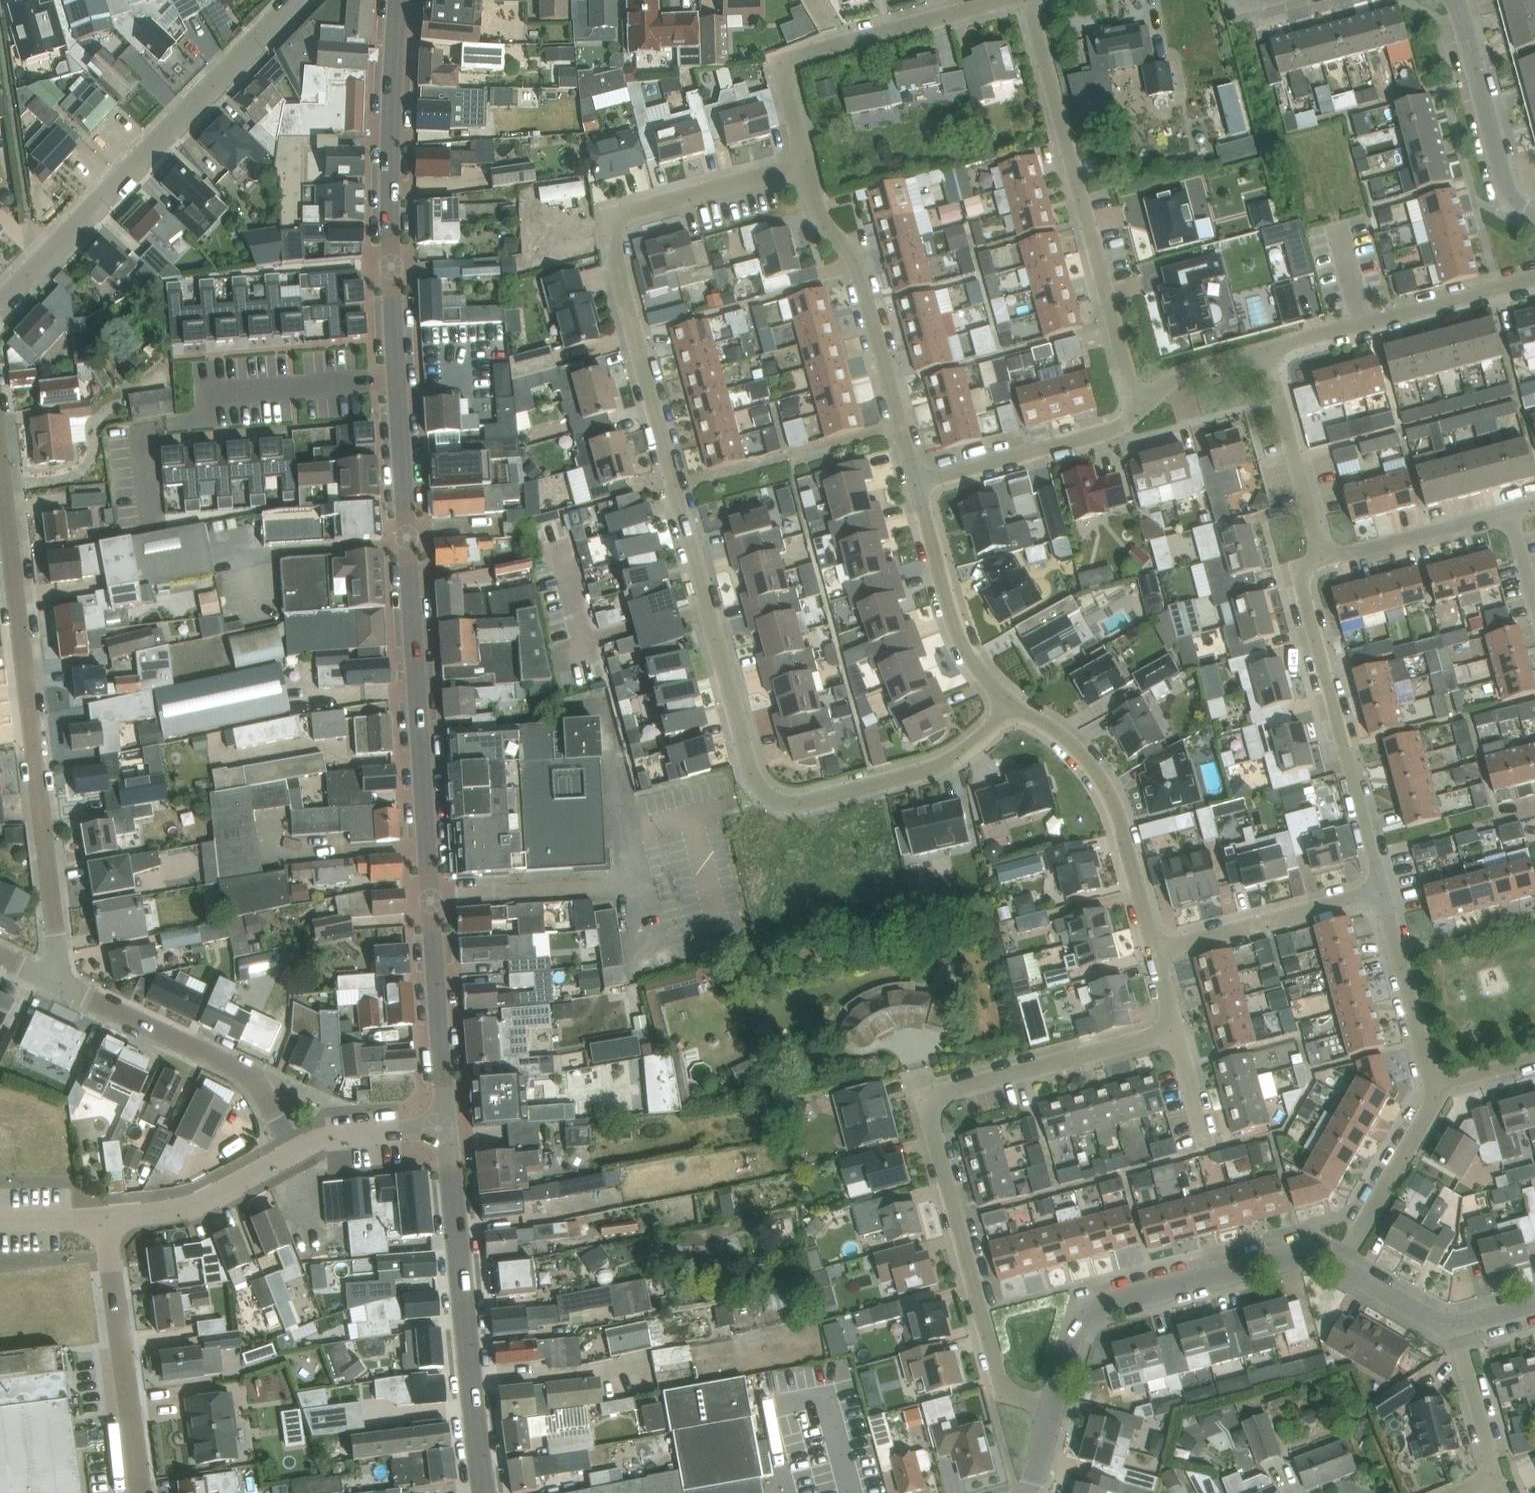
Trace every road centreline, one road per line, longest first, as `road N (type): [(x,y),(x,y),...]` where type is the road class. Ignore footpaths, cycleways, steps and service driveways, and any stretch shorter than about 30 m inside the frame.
road 1 (residential): [(1014,703),(935,767),(793,805),(757,786),(609,230),(629,211),(805,164)]
road 2 (tertiary): [(446,1130),(397,381)]
road 3 (residential): [(1053,1413),(1005,1392),(928,1112),(941,1092),(1177,1033)]
road 4 (residential): [(49,980),(59,956),(0,469)]
road 5 (unclassified): [(0,302),(298,0)]
road 6 (residential): [(1143,403),(1030,0)]
road 7 (tertiary): [(397,381),(390,132),(397,0)]
road 8 (unclassified): [(1341,1269),(1308,1252),(1097,1307),(1075,1330),(1053,1413)]
road 9 (residential): [(152,525),(142,430),(210,418),(216,395),(397,381)]
road 10 (tertiary): [(486,1492),(446,1130)]
road 11 (residential): [(1381,890),(1299,570),(1321,559)]
road 12 (residential): [(915,482),(852,257),(822,222),(805,164)]
road 13 (residential): [(805,164),(782,72),(791,58),(1008,0)]
road 14 (residential): [(295,1151),(255,1077),(49,980)]
road 15 (residential): [(1156,949),(1106,785),(1083,752),(1014,703)]
road 16 (residential): [(139,1492),(106,1218)]
road 17 (residential): [(1267,350),(1534,281)]
road 18 (residential): [(1014,703),(980,671),(955,631),(915,482)]
road 19 (residential): [(915,482),(1113,429),(1143,403)]
road 20 (unclassified): [(1457,0),(1512,205),(1534,218)]
road 21 (residential): [(1156,949),(1381,890)]
road 22 (residential): [(1321,559),(1267,350)]
road 23 (residential): [(1341,1269),(1432,1110),(1434,1088)]
road 24 (residential): [(1434,1088),(1381,890)]
road 25 (residential): [(106,1218),(200,1202),(295,1151)]
road 26 (residential): [(1321,559),(1509,511)]
road 27 (residential): [(1453,1324),(1495,1475)]
road 28 (residential): [(446,1130),(333,1135),(295,1151)]
road 29 (residential): [(1143,403),(1180,371),(1267,350)]
road 30 (unclassified): [(1453,1324),(1341,1269)]
road 31 (residential): [(1210,1150),(1177,1033)]

